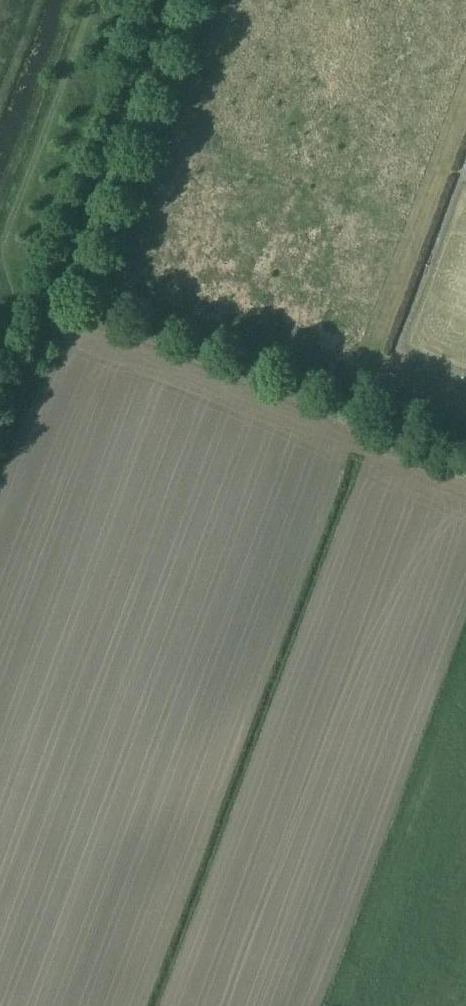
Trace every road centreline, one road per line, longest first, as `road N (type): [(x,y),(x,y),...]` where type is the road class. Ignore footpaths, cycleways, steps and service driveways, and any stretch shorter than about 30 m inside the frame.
road 1 (track): [(3,270),(104,0)]

